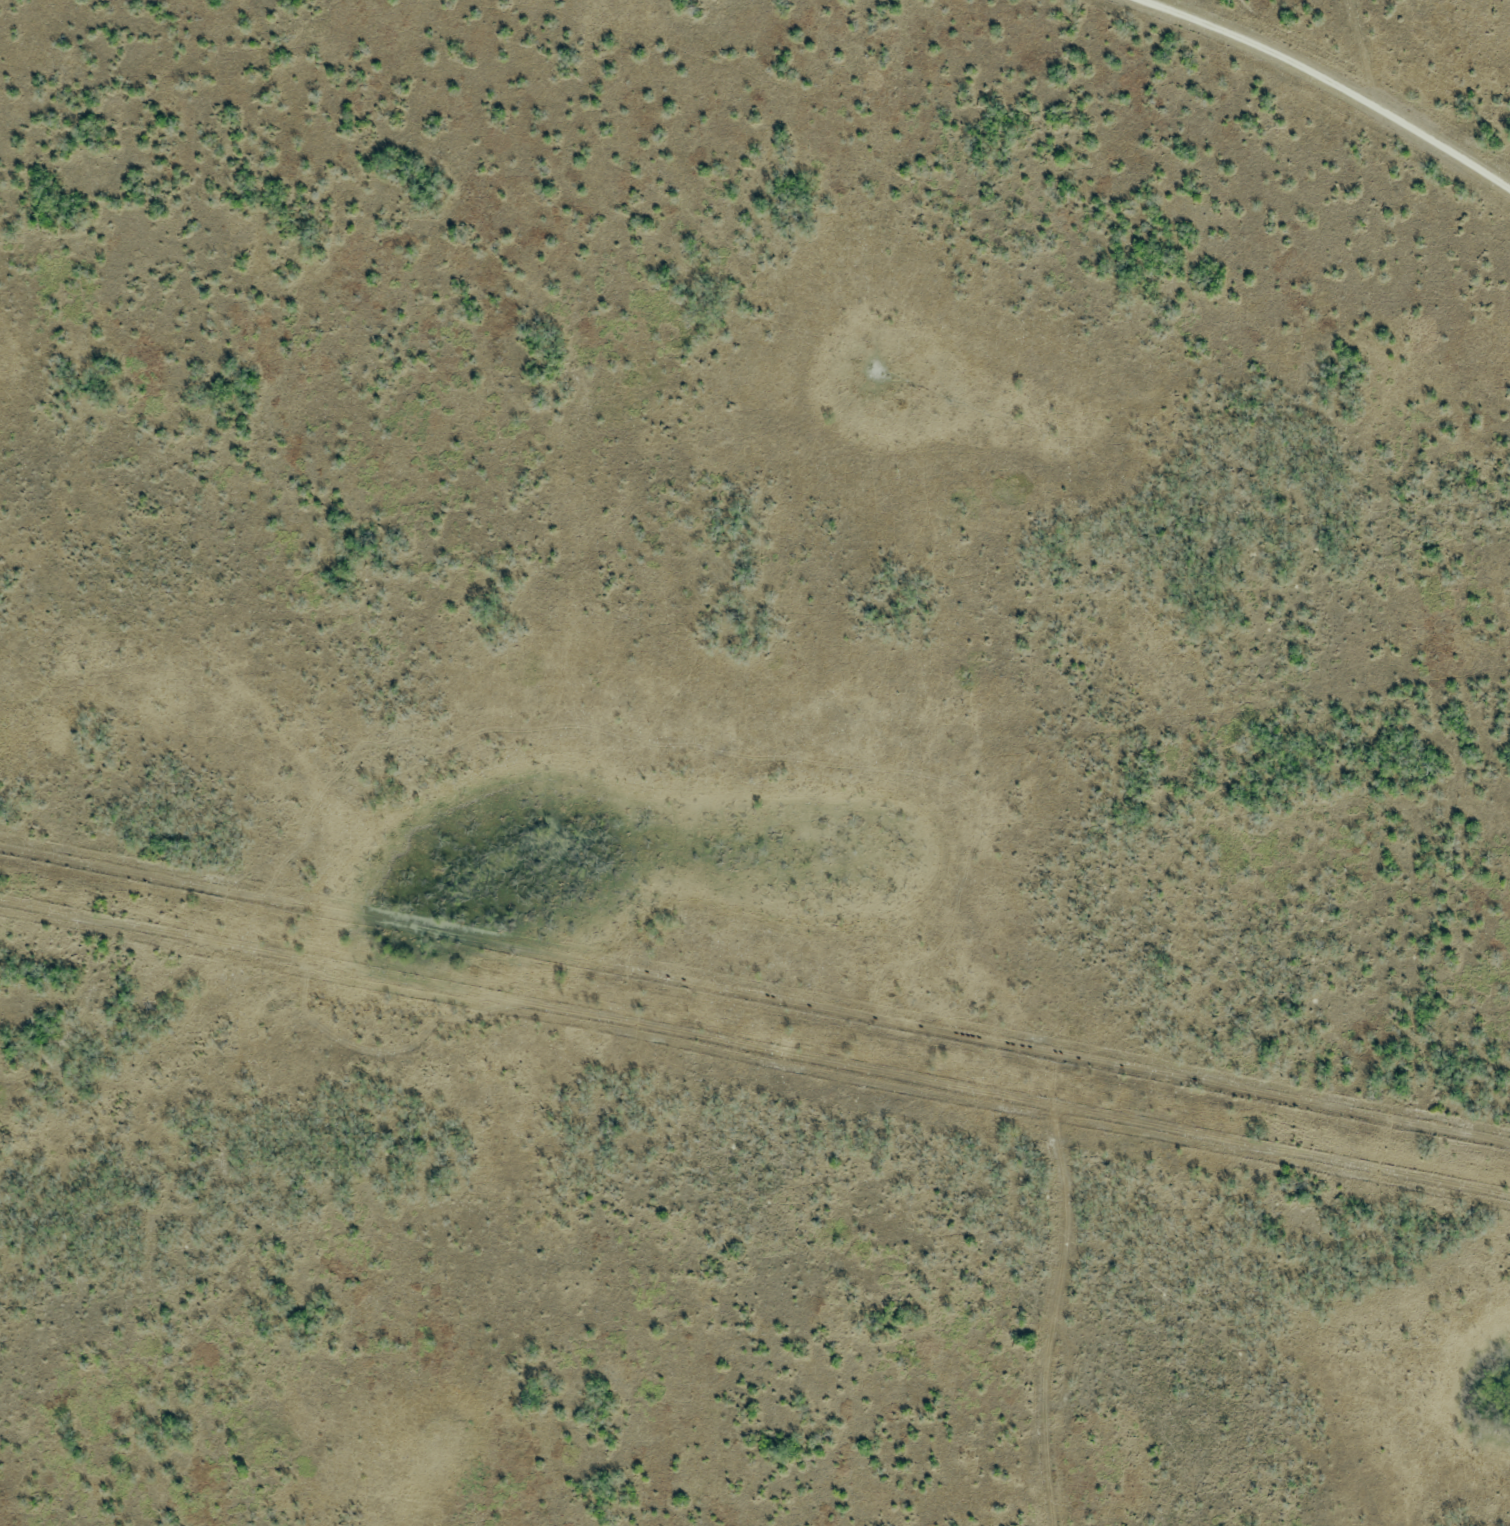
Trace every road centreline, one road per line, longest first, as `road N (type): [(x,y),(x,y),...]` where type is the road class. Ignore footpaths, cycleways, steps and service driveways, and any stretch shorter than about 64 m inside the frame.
road 1 (residential): [(1151,0),(1286,44),(1509,172)]

